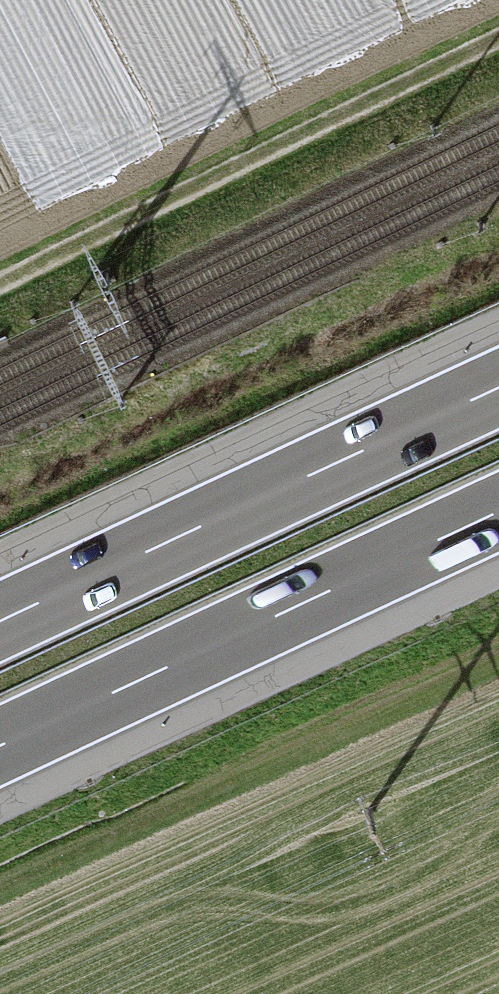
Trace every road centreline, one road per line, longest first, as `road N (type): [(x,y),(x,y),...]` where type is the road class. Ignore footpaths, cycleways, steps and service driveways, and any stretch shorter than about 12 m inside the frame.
road 1 (track): [(498,43),(0,291)]
road 2 (motorway): [(0,746),(498,512)]
road 3 (motorway): [(498,388),(0,621)]

